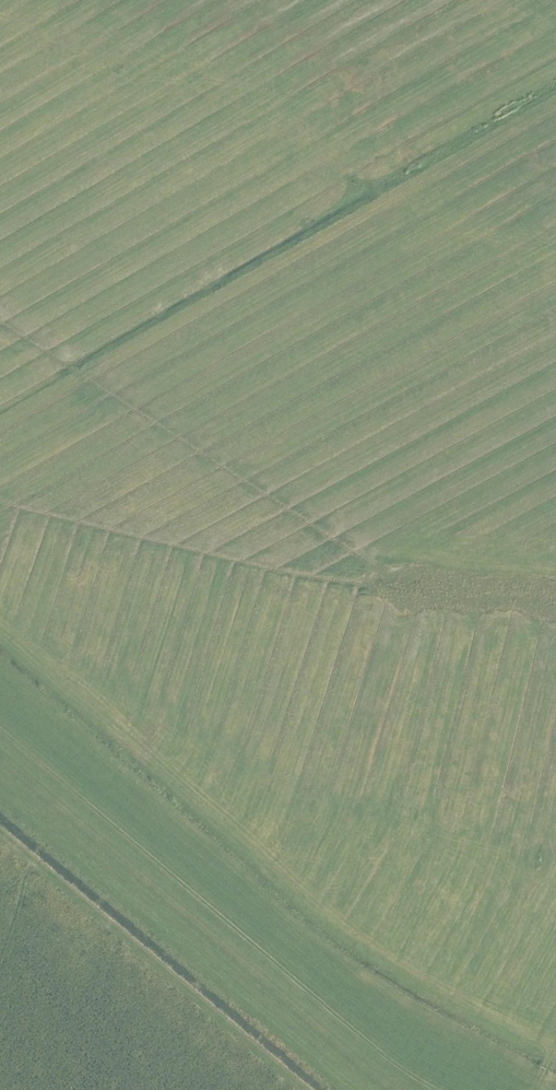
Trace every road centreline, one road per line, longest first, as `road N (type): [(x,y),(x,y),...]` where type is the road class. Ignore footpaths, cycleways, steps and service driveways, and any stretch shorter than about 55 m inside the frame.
road 1 (track): [(0,732),(390,1062),(434,1089)]

